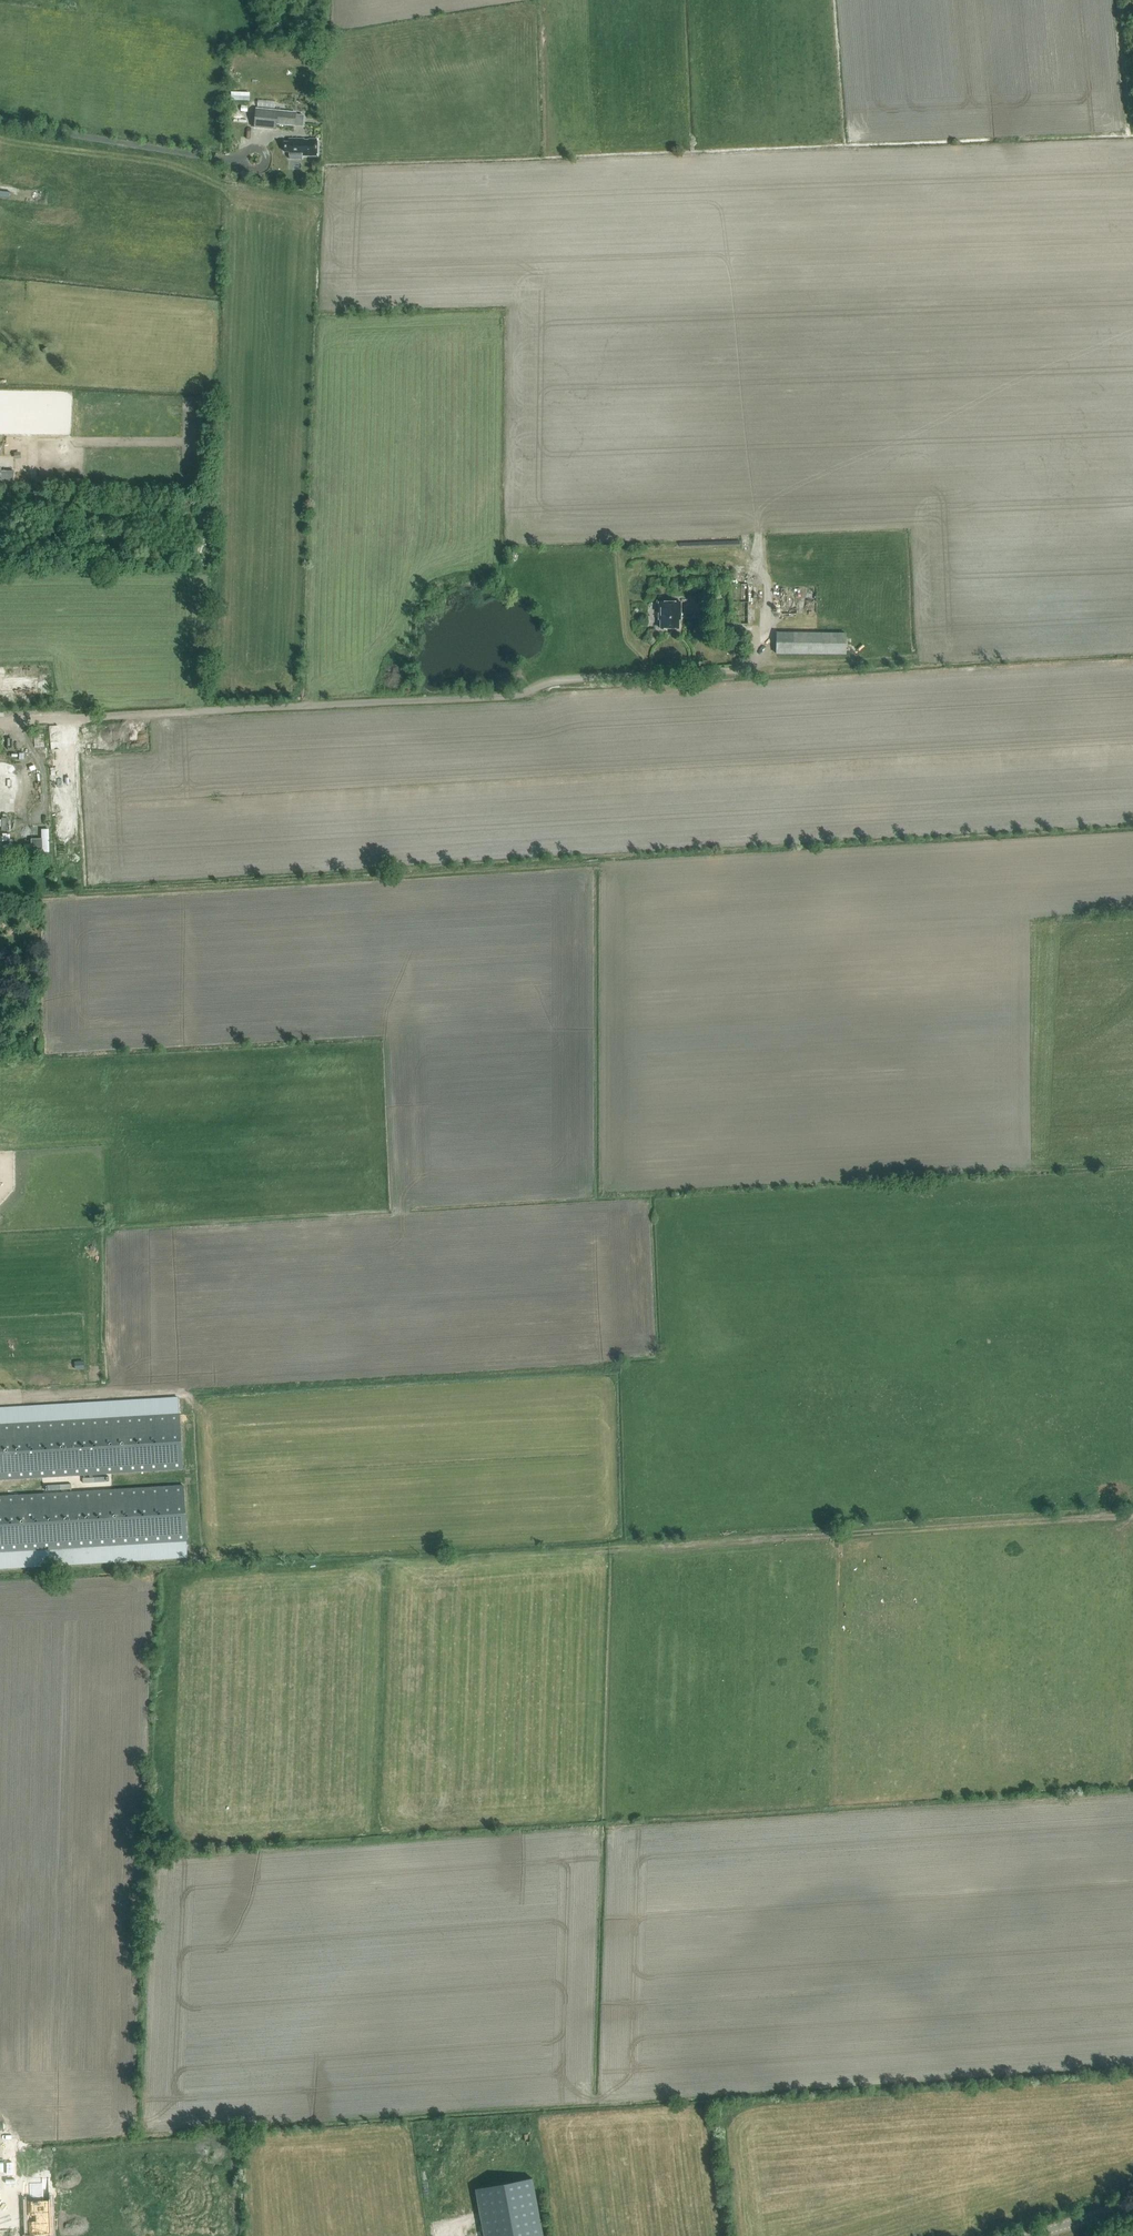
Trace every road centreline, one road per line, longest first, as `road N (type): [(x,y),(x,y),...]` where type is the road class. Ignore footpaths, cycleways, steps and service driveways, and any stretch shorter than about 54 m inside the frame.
road 1 (track): [(0,123),(224,159),(272,136)]

